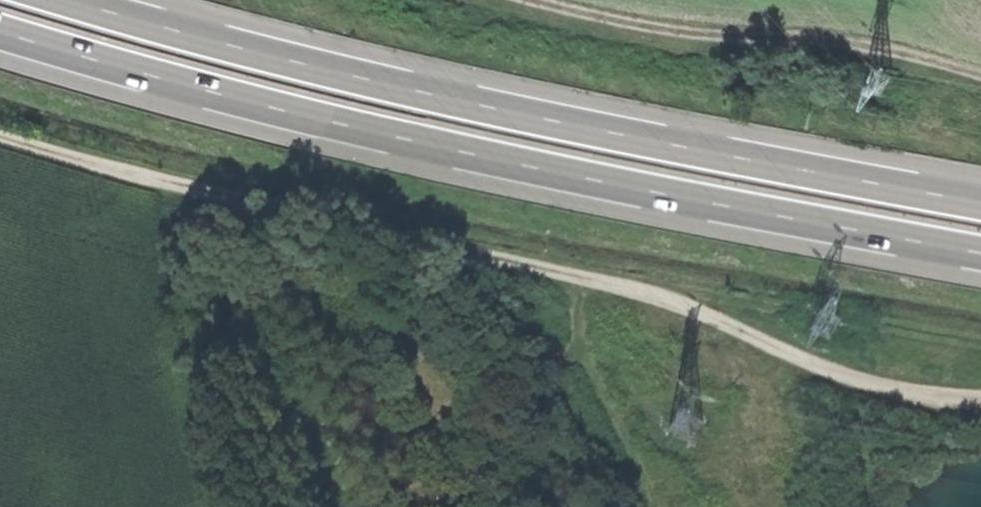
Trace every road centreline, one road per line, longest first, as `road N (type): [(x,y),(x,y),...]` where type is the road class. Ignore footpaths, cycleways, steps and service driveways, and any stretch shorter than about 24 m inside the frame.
road 1 (track): [(0,132),(227,197),(666,298),(849,375),(919,397),(980,402)]
road 2 (trunk): [(0,31),(473,155),(980,253)]
road 3 (trunk): [(980,203),(493,109),(68,0)]
road 4 (track): [(980,71),(852,43),(682,34),(529,0)]

